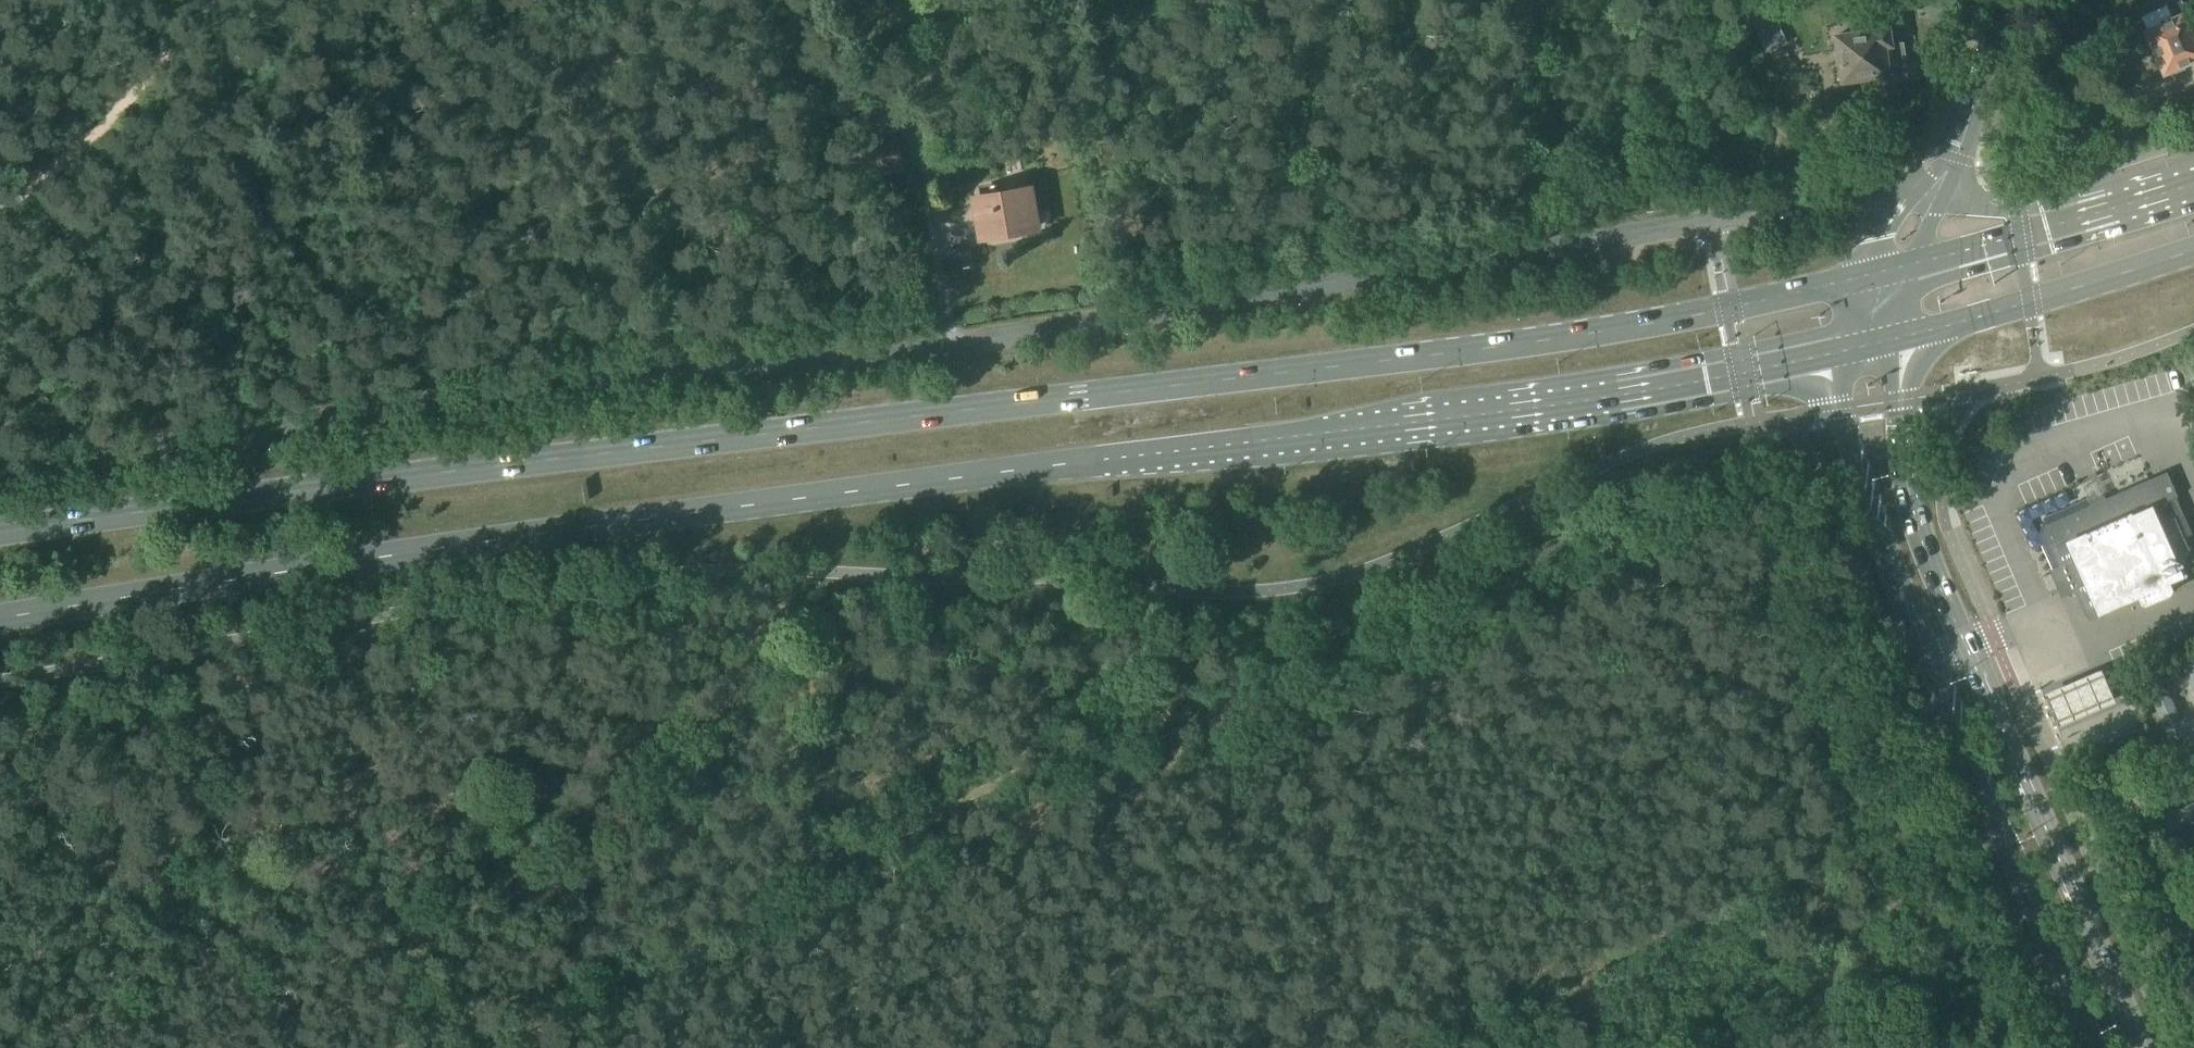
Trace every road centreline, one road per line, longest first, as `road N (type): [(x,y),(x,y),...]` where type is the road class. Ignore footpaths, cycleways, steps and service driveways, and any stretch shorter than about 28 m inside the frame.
road 1 (unclassified): [(1926,201),(1805,206),(892,358),(685,363),(470,392),(242,437),(0,462)]
road 2 (primary): [(1853,279),(1490,348),(0,532)]
road 3 (primary): [(0,620),(594,529),(1568,404),(1843,350)]
road 4 (track): [(392,1047),(1129,725),(1349,703),(1626,657),(1690,663),(1750,684),(1830,744),(1954,1047)]
road 5 (track): [(989,1047),(1714,671)]
road 6 (secondary): [(2142,1047),(1918,534),(1900,427),(1901,337)]
road 7 (secondary): [(1843,350),(1840,408),(1867,517),(2082,1047)]
road 8 (track): [(1129,725),(1134,759),(1037,1047)]
road 9 (primary): [(1901,337),(2193,250)]
road 10 (track): [(1805,206),(1714,0)]
road 11 (tertiary): [(1926,201),(1969,124),(1994,0)]
road 12 (primary): [(2088,215),(1915,263)]
road 13 (track): [(1889,883),(1860,1002),(1839,1047)]
road 14 (primary): [(2088,215),(1926,201)]

